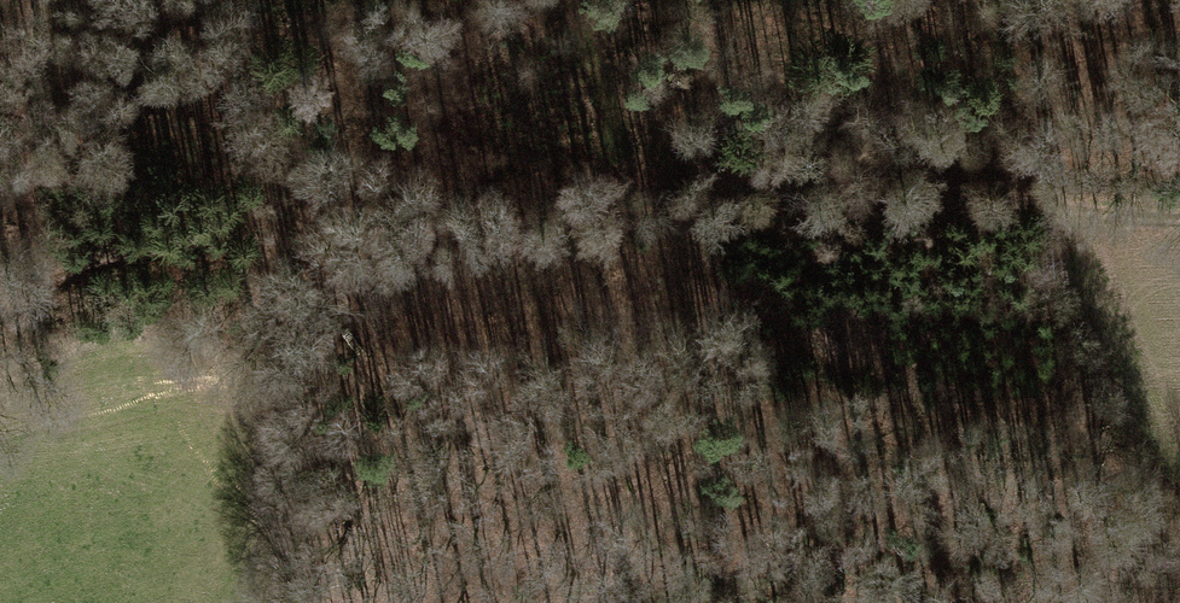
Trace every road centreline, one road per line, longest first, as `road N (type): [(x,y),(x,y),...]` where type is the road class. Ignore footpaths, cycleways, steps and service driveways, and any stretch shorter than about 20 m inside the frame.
road 1 (track): [(341,285),(461,230),(988,203),(1179,213)]
road 2 (track): [(341,285),(293,356),(277,602)]
road 3 (track): [(1179,467),(1118,369),(1089,213)]

